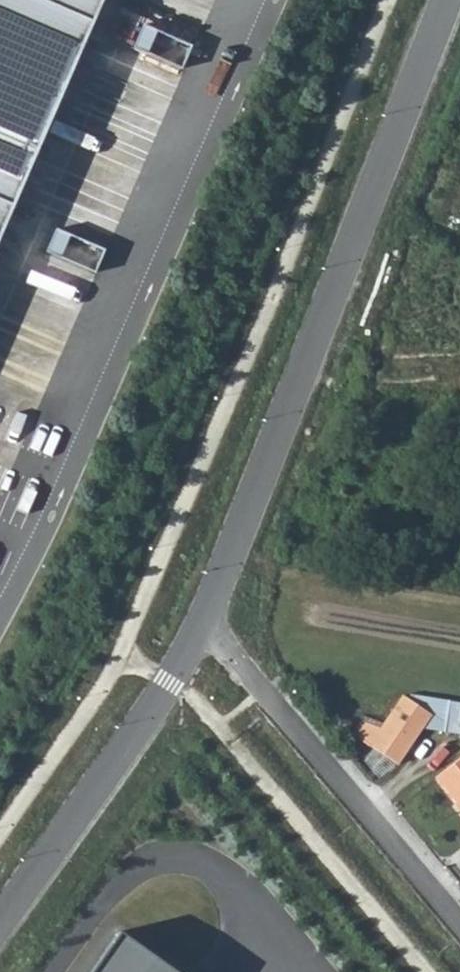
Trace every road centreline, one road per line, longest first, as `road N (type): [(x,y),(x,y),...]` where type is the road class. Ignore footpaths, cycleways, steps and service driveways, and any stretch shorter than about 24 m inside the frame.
road 1 (tertiary): [(447,0),(204,626)]
road 2 (residential): [(204,626),(459,929)]
road 3 (unclassified): [(0,927),(204,626)]

